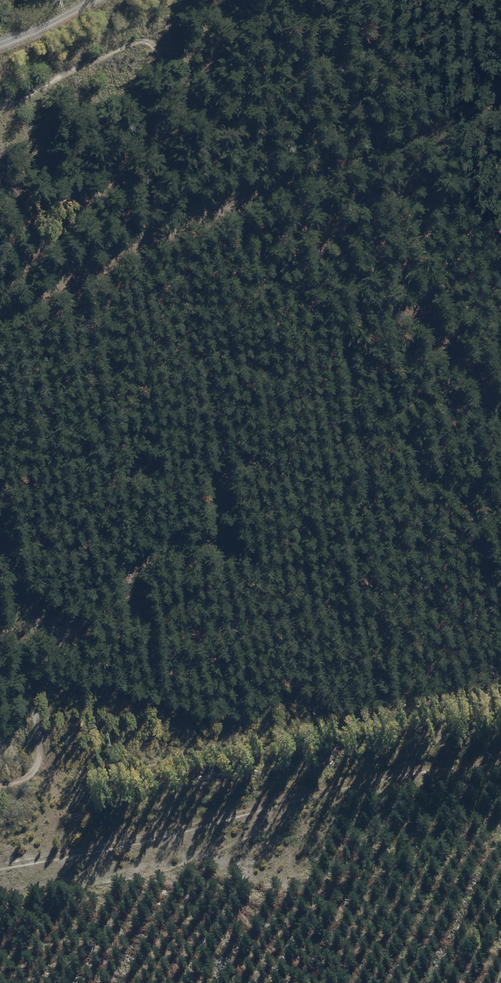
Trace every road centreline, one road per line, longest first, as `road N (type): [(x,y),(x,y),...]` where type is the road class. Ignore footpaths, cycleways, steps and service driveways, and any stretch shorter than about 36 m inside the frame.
road 1 (track): [(0,779),(22,763),(23,697),(46,681),(85,673),(203,707),(217,719),(271,682),(331,699),(500,694)]
road 2 (track): [(0,300),(96,245),(408,128),(500,81)]
road 3 (track): [(500,754),(0,865)]
road 4 (track): [(304,0),(273,15),(144,31),(0,94)]
road 5 (track): [(0,50),(74,23),(109,0)]

